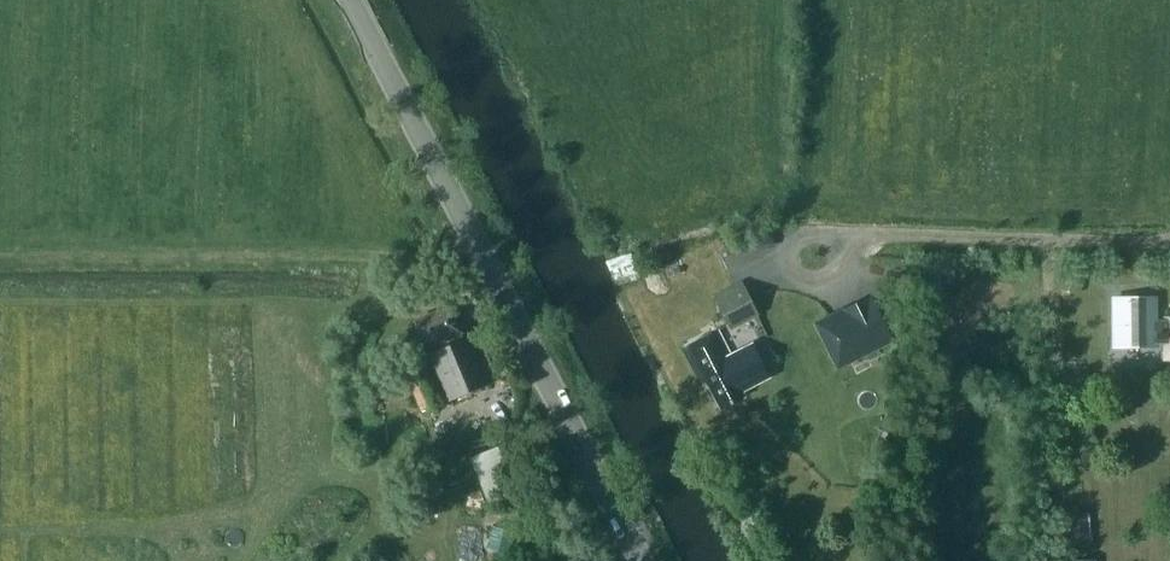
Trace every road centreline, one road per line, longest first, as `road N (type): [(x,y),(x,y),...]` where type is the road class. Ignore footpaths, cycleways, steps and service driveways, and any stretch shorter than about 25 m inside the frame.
road 1 (secondary): [(642,560),(350,0)]
road 2 (unclassified): [(805,235),(1169,239)]

